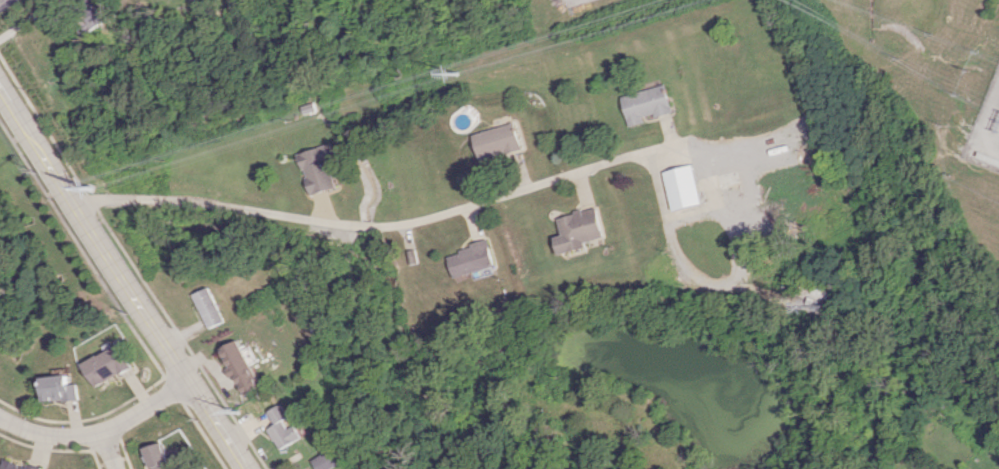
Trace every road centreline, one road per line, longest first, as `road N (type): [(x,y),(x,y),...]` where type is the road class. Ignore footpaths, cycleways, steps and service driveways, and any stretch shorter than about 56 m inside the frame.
road 1 (residential): [(85,205),(129,198),(377,227),(633,155)]
road 2 (tertiary): [(251,468),(0,76)]
road 3 (residential): [(193,381),(85,433),(43,433),(0,414)]

